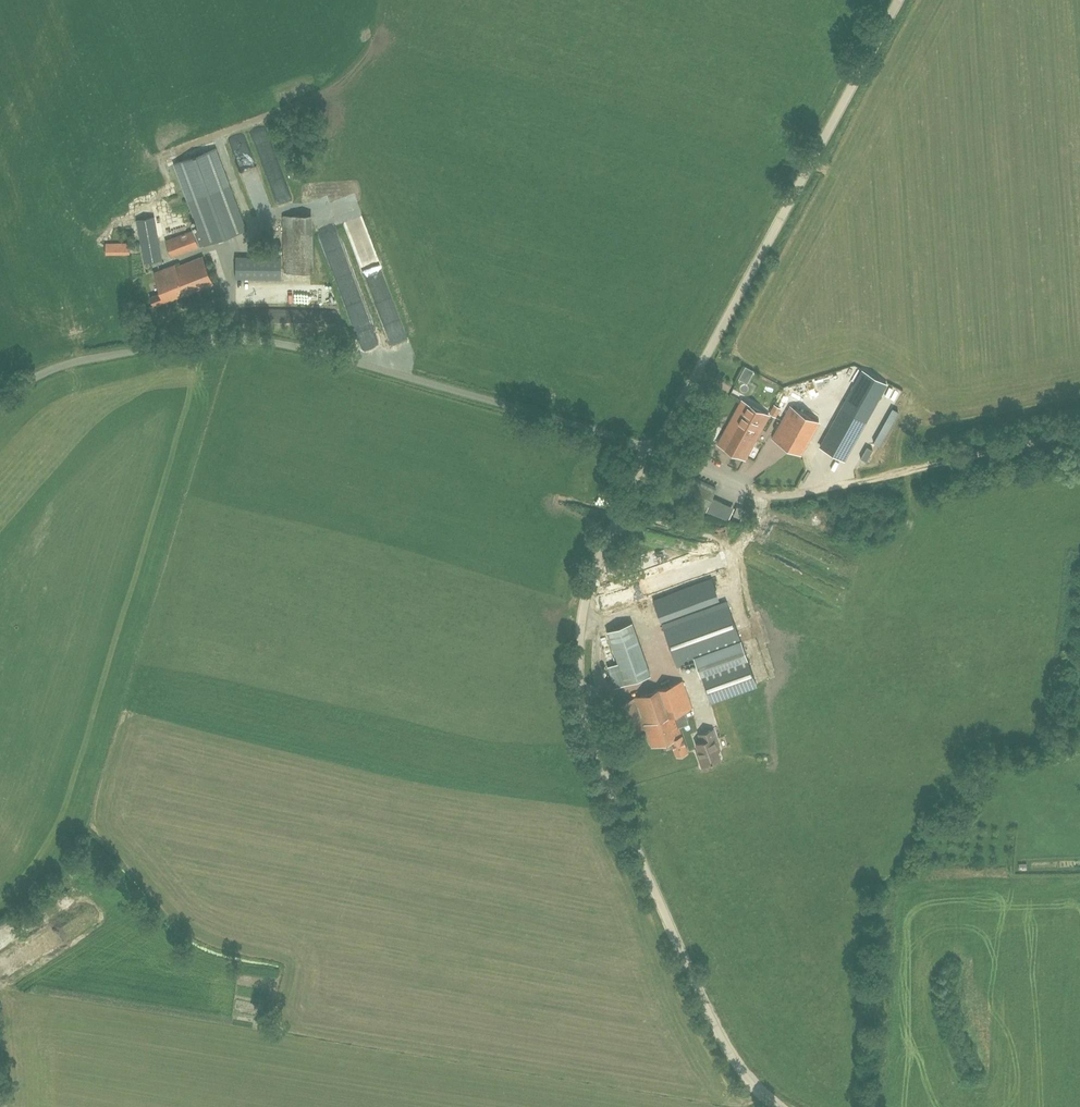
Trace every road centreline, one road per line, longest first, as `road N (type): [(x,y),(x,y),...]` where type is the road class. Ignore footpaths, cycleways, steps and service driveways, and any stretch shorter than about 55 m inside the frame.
road 1 (unclassified): [(775,1106),(716,1033),(585,728),(579,682),(586,597),(654,451)]
road 2 (unclassified): [(0,404),(69,363),(235,339),(654,451)]
road 3 (unclassified): [(654,451),(898,0)]
road 4 (track): [(1079,430),(792,494),(750,489),(654,451)]
road 5 (track): [(733,556),(713,537),(558,498)]

